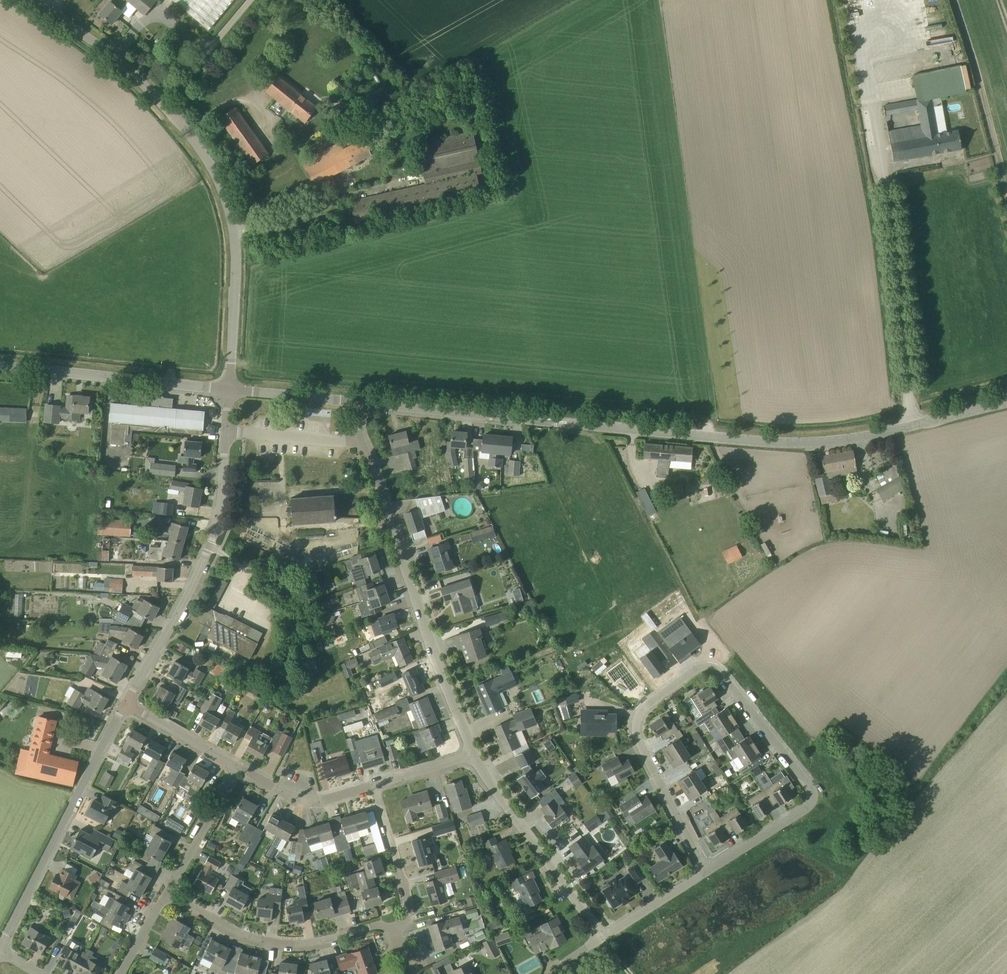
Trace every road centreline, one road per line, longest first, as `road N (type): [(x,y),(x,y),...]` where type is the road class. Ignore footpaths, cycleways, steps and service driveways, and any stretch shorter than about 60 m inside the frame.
road 1 (unclassified): [(229,390),(239,219),(229,177),(181,112),(126,59),(45,0)]
road 2 (tertiary): [(550,420),(779,444),(838,441),(1006,401)]
road 3 (residential): [(815,798),(713,665),(702,664),(635,724),(703,878)]
road 4 (residential): [(472,754),(360,440)]
road 5 (residential): [(126,704),(209,545),(226,431)]
road 6 (residential): [(0,947),(126,704)]
road 7 (residential): [(395,926),(281,946),(167,894)]
road 8 (tertiary): [(229,390),(0,366)]
road 9 (residential): [(605,938),(472,754)]
road 10 (tertiary): [(550,420),(355,401)]
road 11 (residential): [(395,926),(409,907),(374,785)]
road 12 (residential): [(167,894),(238,766)]
road 13 (residential): [(374,785),(319,800),(297,797),(238,766)]
road 14 (residential): [(703,878),(815,798)]
road 15 (residential): [(360,440),(226,431)]
road 16 (residential): [(238,766),(126,704)]
road 17 (tertiary): [(355,401),(229,390)]

